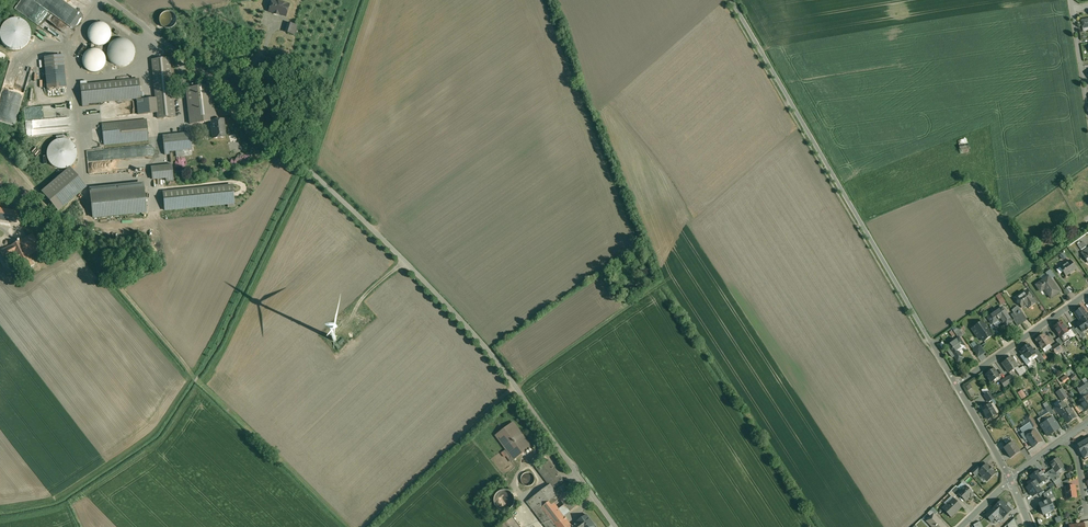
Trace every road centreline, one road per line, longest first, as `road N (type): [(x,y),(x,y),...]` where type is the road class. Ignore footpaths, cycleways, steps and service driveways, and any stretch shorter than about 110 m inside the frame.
road 1 (unclassified): [(110,0),(251,110),(425,282),(487,350),(615,526)]
road 2 (unclassified): [(931,341),(733,0)]
road 3 (track): [(516,388),(365,526)]
road 4 (residential): [(1087,293),(956,384)]

